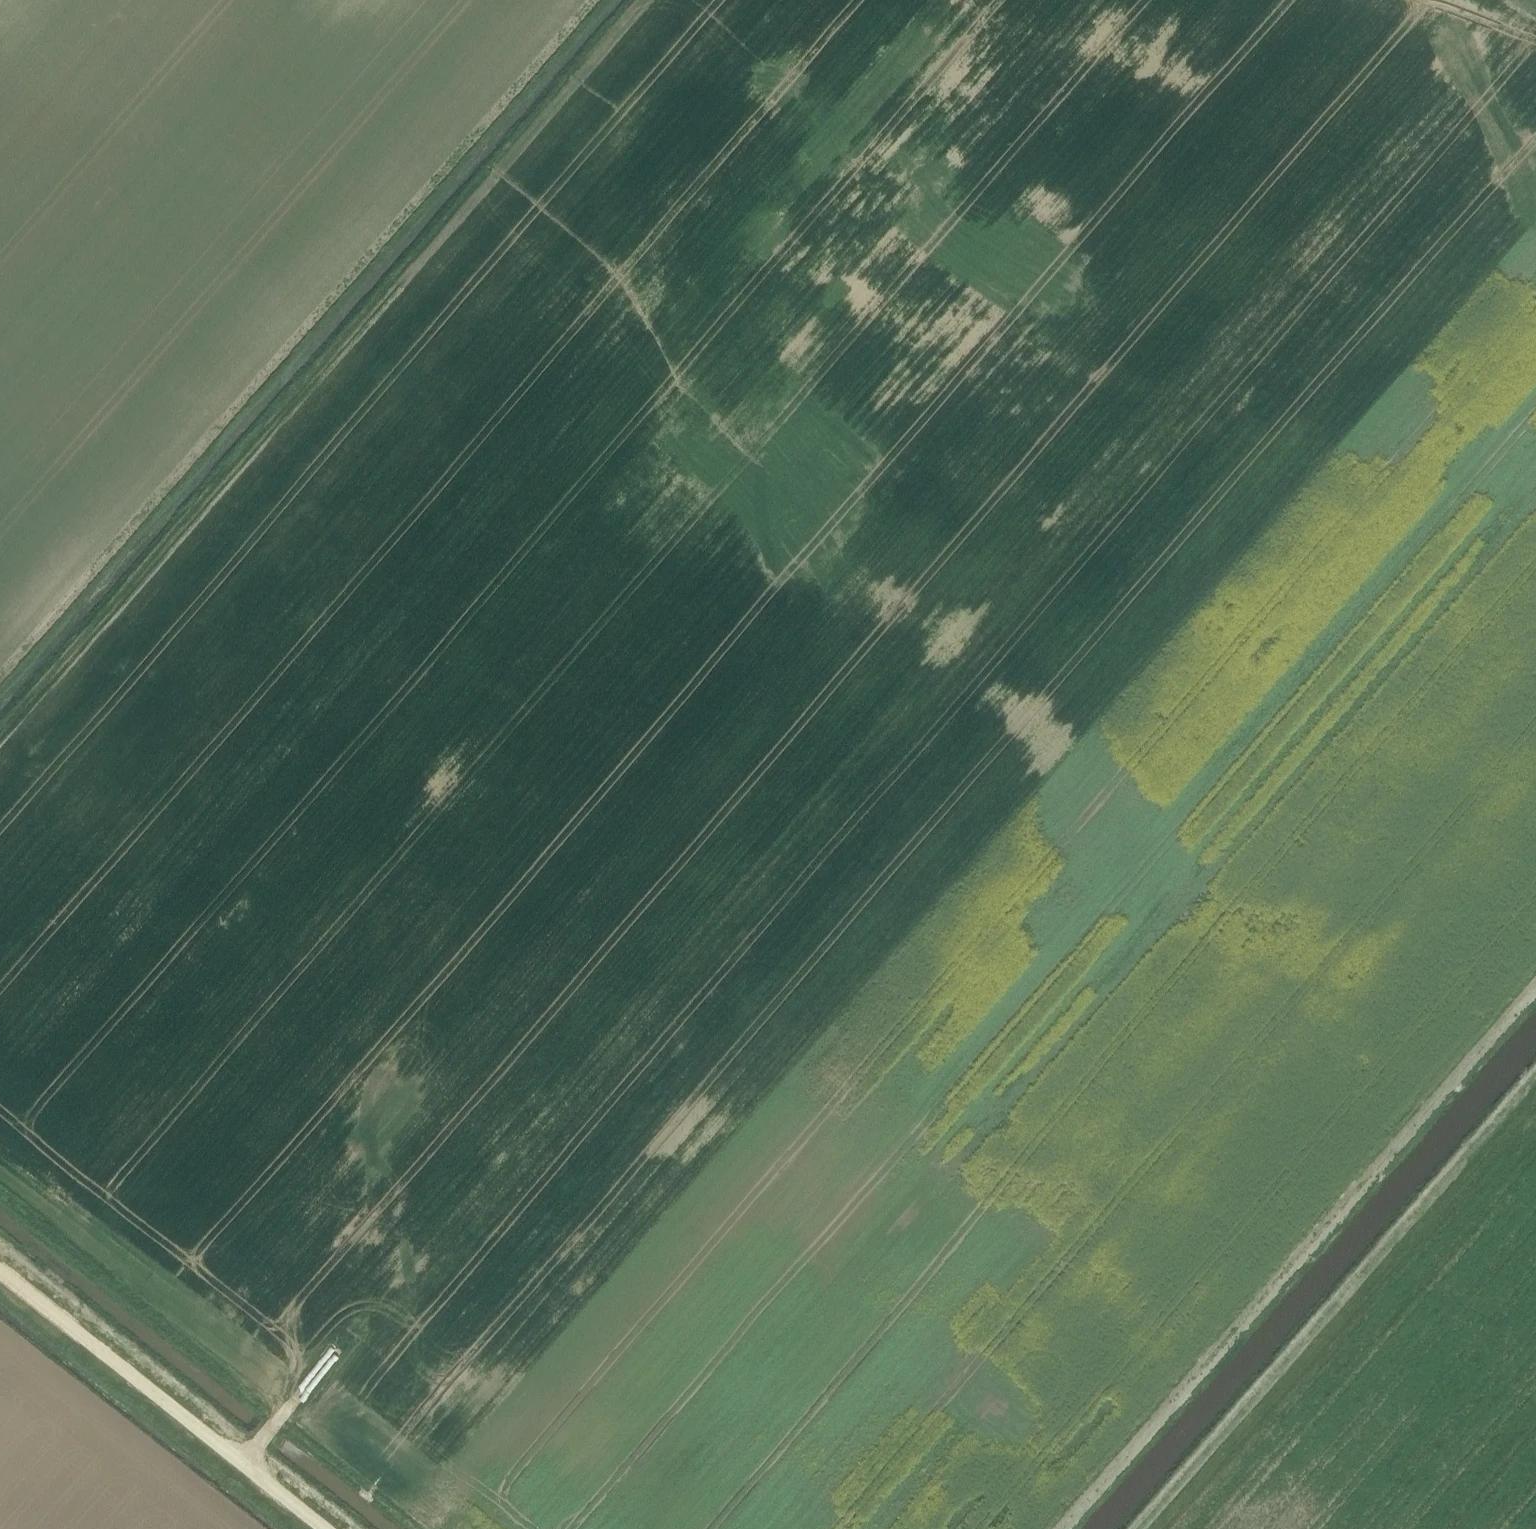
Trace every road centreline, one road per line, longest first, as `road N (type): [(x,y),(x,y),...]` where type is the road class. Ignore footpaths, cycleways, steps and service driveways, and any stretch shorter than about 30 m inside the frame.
road 1 (unclassified): [(329,1528),(0,1266)]

